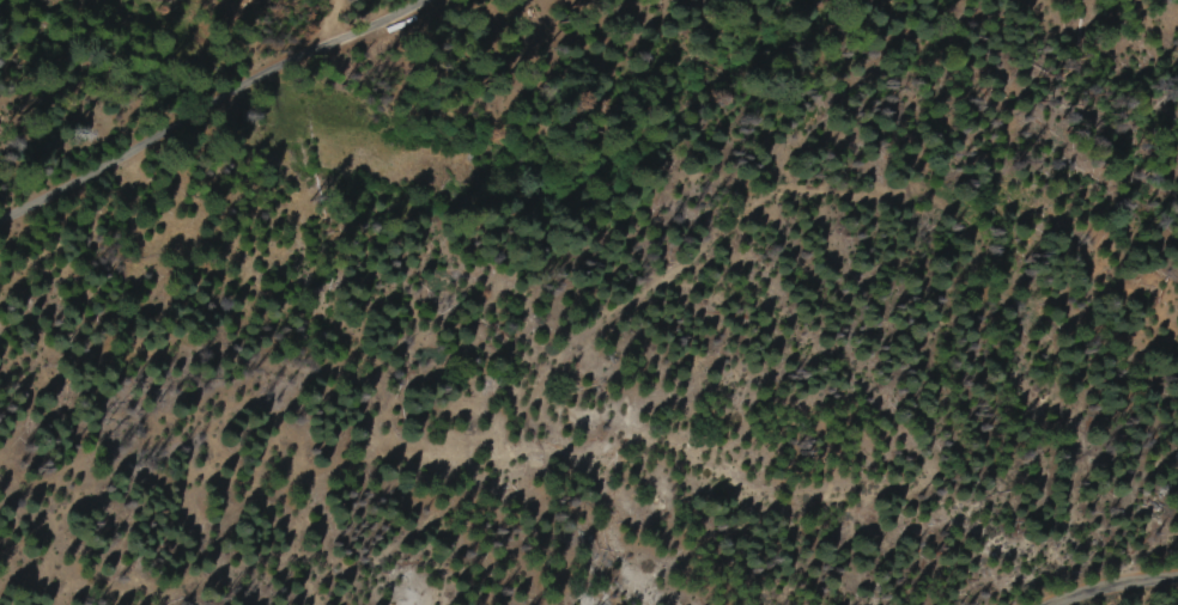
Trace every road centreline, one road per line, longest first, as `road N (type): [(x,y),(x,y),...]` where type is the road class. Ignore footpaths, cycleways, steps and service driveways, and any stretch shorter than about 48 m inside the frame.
road 1 (residential): [(372,0),(251,86),(0,207)]
road 2 (residential): [(1177,586),(1059,604)]

